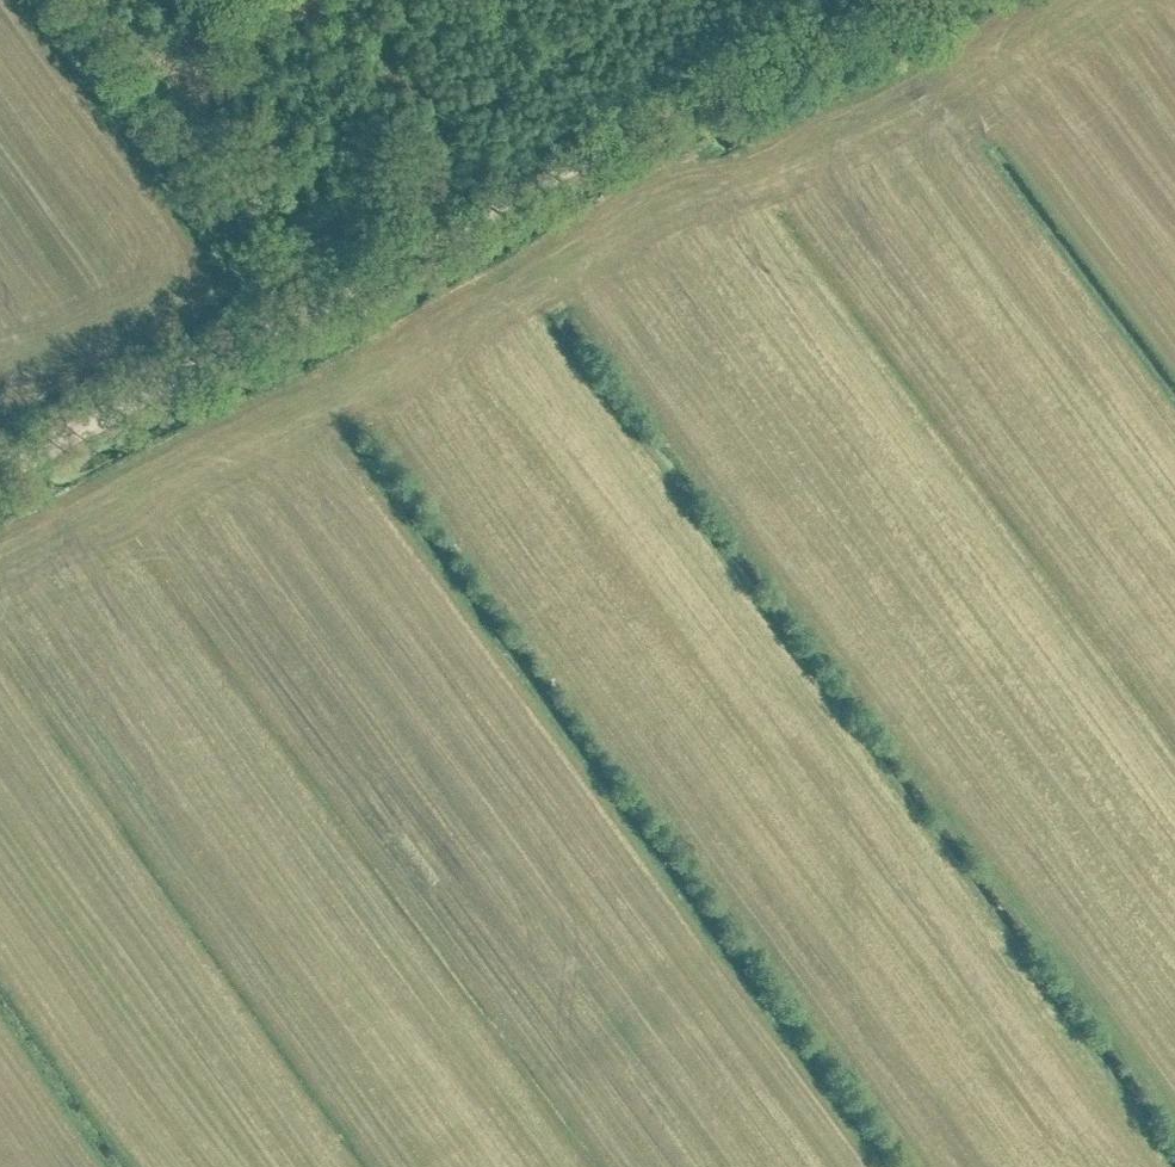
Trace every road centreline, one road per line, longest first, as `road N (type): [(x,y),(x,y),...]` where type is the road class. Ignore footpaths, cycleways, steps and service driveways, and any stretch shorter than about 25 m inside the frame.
road 1 (track): [(0,486),(885,0)]

